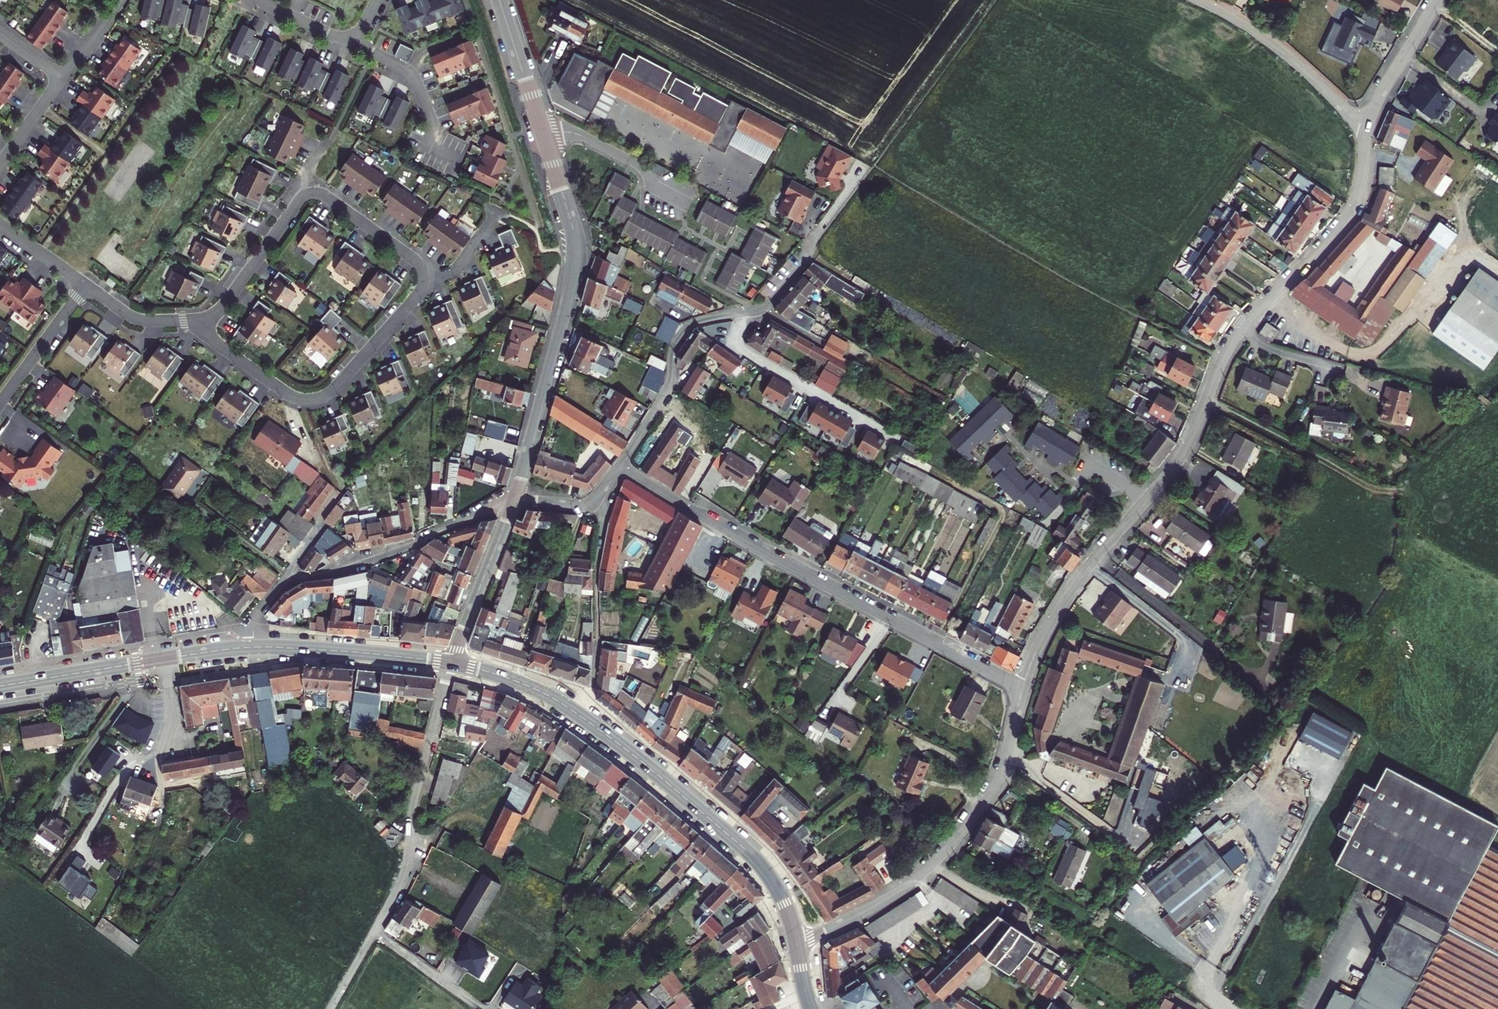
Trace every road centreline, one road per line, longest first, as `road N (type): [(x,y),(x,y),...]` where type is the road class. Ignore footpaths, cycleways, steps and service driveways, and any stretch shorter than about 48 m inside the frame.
road 1 (residential): [(514,500),(574,247),(498,0)]
road 2 (residential): [(1022,687),(621,465)]
road 3 (residential): [(1146,499),(1183,454),(1238,333),(1346,218),(1367,128)]
road 4 (residential): [(621,465),(666,393),(684,327),(765,306),(870,167)]
road 5 (residential): [(796,942),(894,894),(939,854),(997,779),(1022,687)]
road 6 (residential): [(253,647),(257,616),(281,586),(394,552),(514,500)]
road 7 (primary): [(584,719),(755,859),(783,901),(796,942)]
road 8 (residential): [(207,324),(312,193),(418,262),(423,279)]
road 9 (residential): [(423,279),(414,298),(317,399),(285,392),(210,337),(207,324)]
road 10 (primary): [(0,686),(253,647)]
road 11 (residential): [(1022,687),(1072,587),(1146,499)]
road 12 (residential): [(584,719),(598,650),(599,496)]
road 13 (track): [(1206,400),(1407,499)]
road 14 (residential): [(1197,0),(1270,42),(1367,128)]
road 15 (primary): [(253,647),(452,664)]
road 16 (residential): [(452,664),(514,500)]
road 17 (residential): [(0,403),(85,285)]
road 18 (residential): [(1367,128),(1436,0)]
road 19 (primary): [(452,664),(525,684),(584,719)]
road 20 (residential): [(425,149),(431,121),(415,79),(357,39)]
road 21 (residential): [(85,285),(133,318),(207,324)]

